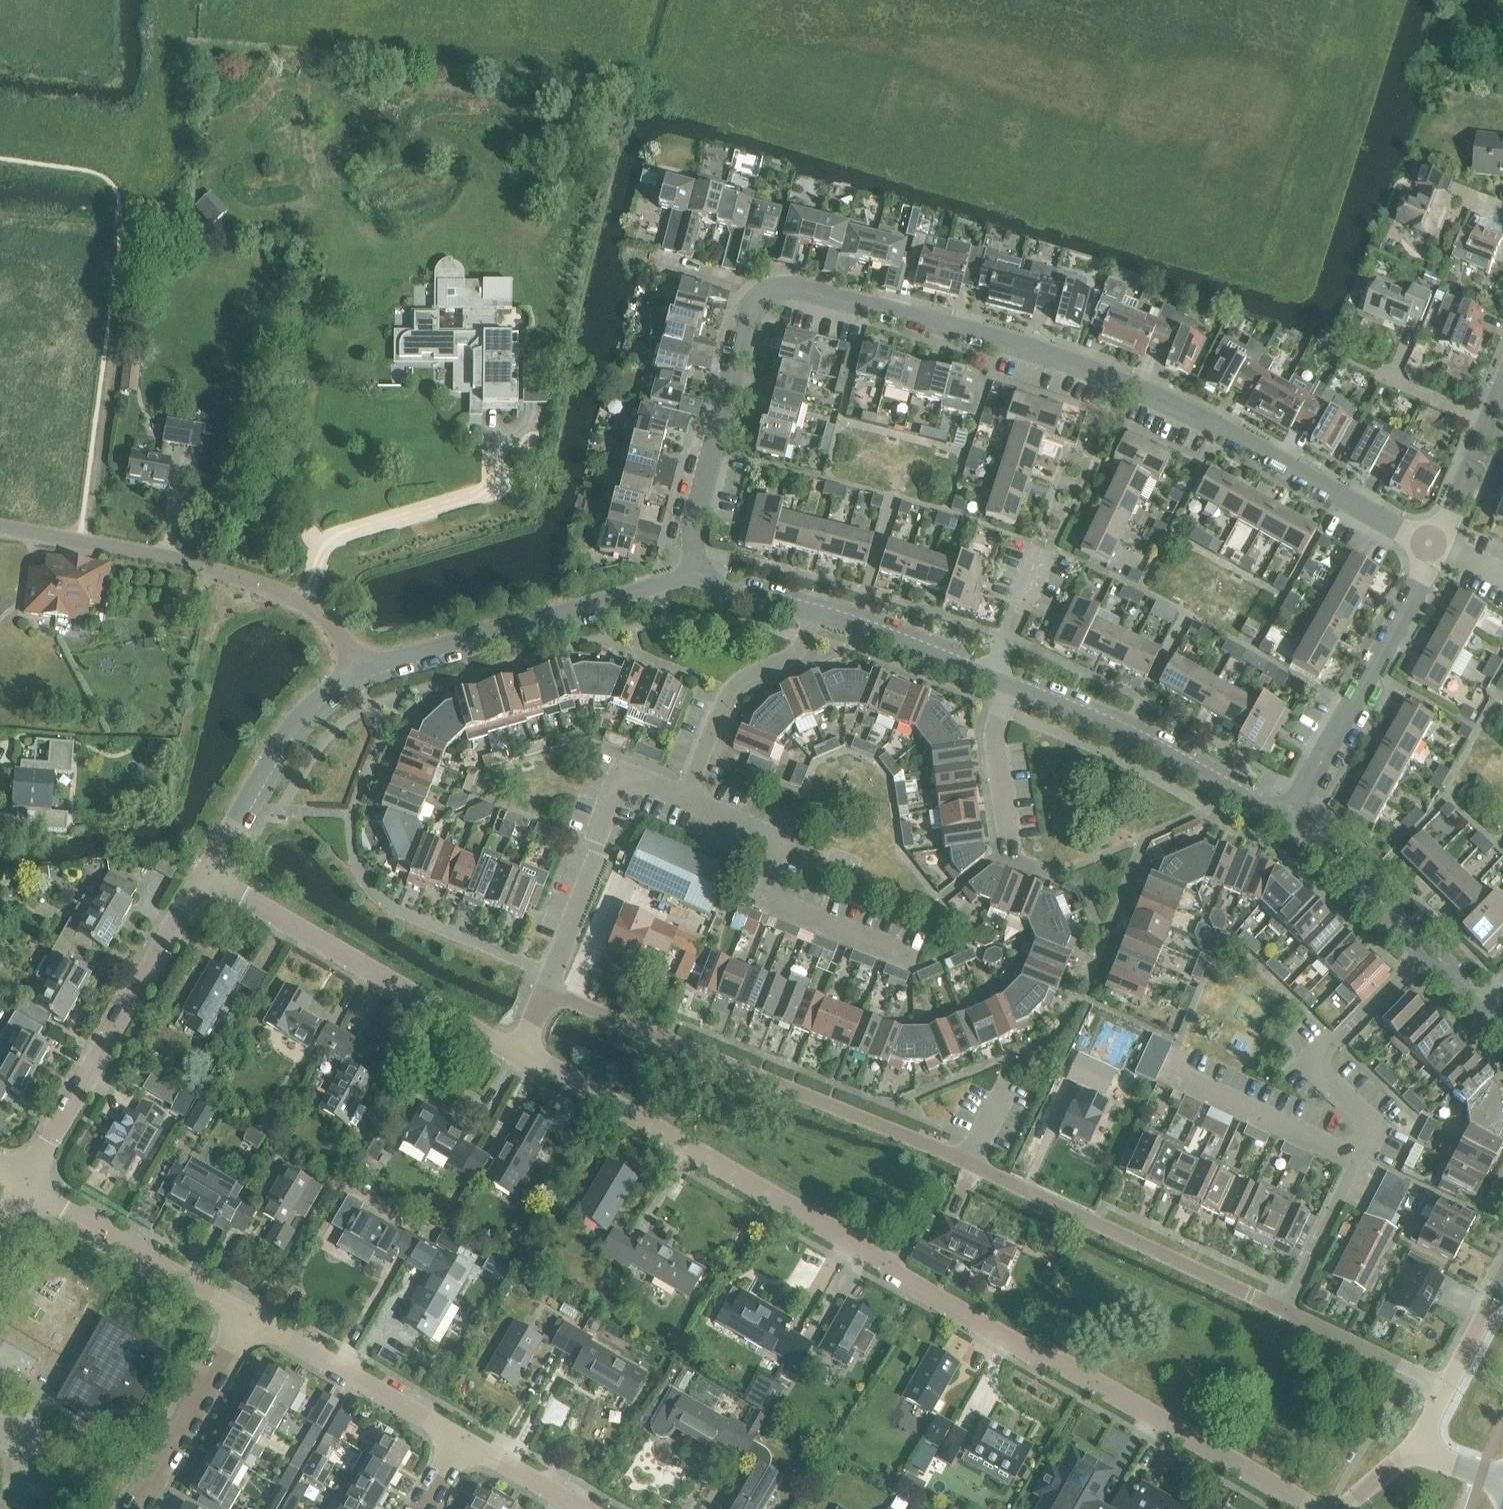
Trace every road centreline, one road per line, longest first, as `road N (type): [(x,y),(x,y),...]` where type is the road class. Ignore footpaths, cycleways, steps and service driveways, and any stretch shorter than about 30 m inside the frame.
road 1 (residential): [(689,576),(753,314),(785,290),(1016,346),(1209,422),(1439,543)]
road 2 (residential): [(1313,1508),(516,1049)]
road 3 (residential): [(546,987),(1080,1212),(1291,1315)]
road 4 (residential): [(353,677),(330,620),(301,597),(0,526)]
road 5 (residential): [(516,1049),(204,877)]
road 6 (residential): [(353,677),(689,576)]
road 7 (residential): [(36,1179),(204,877)]
road 8 (residential): [(1290,814),(996,677)]
road 9 (residential): [(1290,814),(1439,543)]
road 10 (residential): [(36,1179),(258,1310)]
road 11 (residential): [(204,877),(273,759),(311,712),(353,677)]
road 12 (residential): [(258,1310),(469,1435)]
road 13 (residential): [(1424,955),(1342,1028),(1337,1046),(1379,1100),(1374,1148)]
road 14 (residential): [(825,621),(722,692),(687,800)]
road 15 (residential): [(137,1508),(258,1310)]
road 16 (residential): [(1374,1148),(1176,1058)]
road 17 (residential): [(1424,955),(1290,814)]
road 18 (residential): [(1374,1148),(1291,1315)]
road 19 (residential): [(991,860),(980,805),(985,706),(996,677)]
road 20 (residential): [(996,677),(825,621)]
road 21 (residential): [(1291,1315),(1447,1387)]
road 22 (residential): [(996,677),(1051,531)]
road 23 (residential): [(1488,417),(1389,377),(1408,339)]
road 24 (residential): [(469,1435),(594,1508)]
road 25 (residential): [(825,621),(689,576)]
road 26 (residential): [(1439,543),(1488,417)]
road 27 (residential): [(1447,1387),(1502,1280)]

